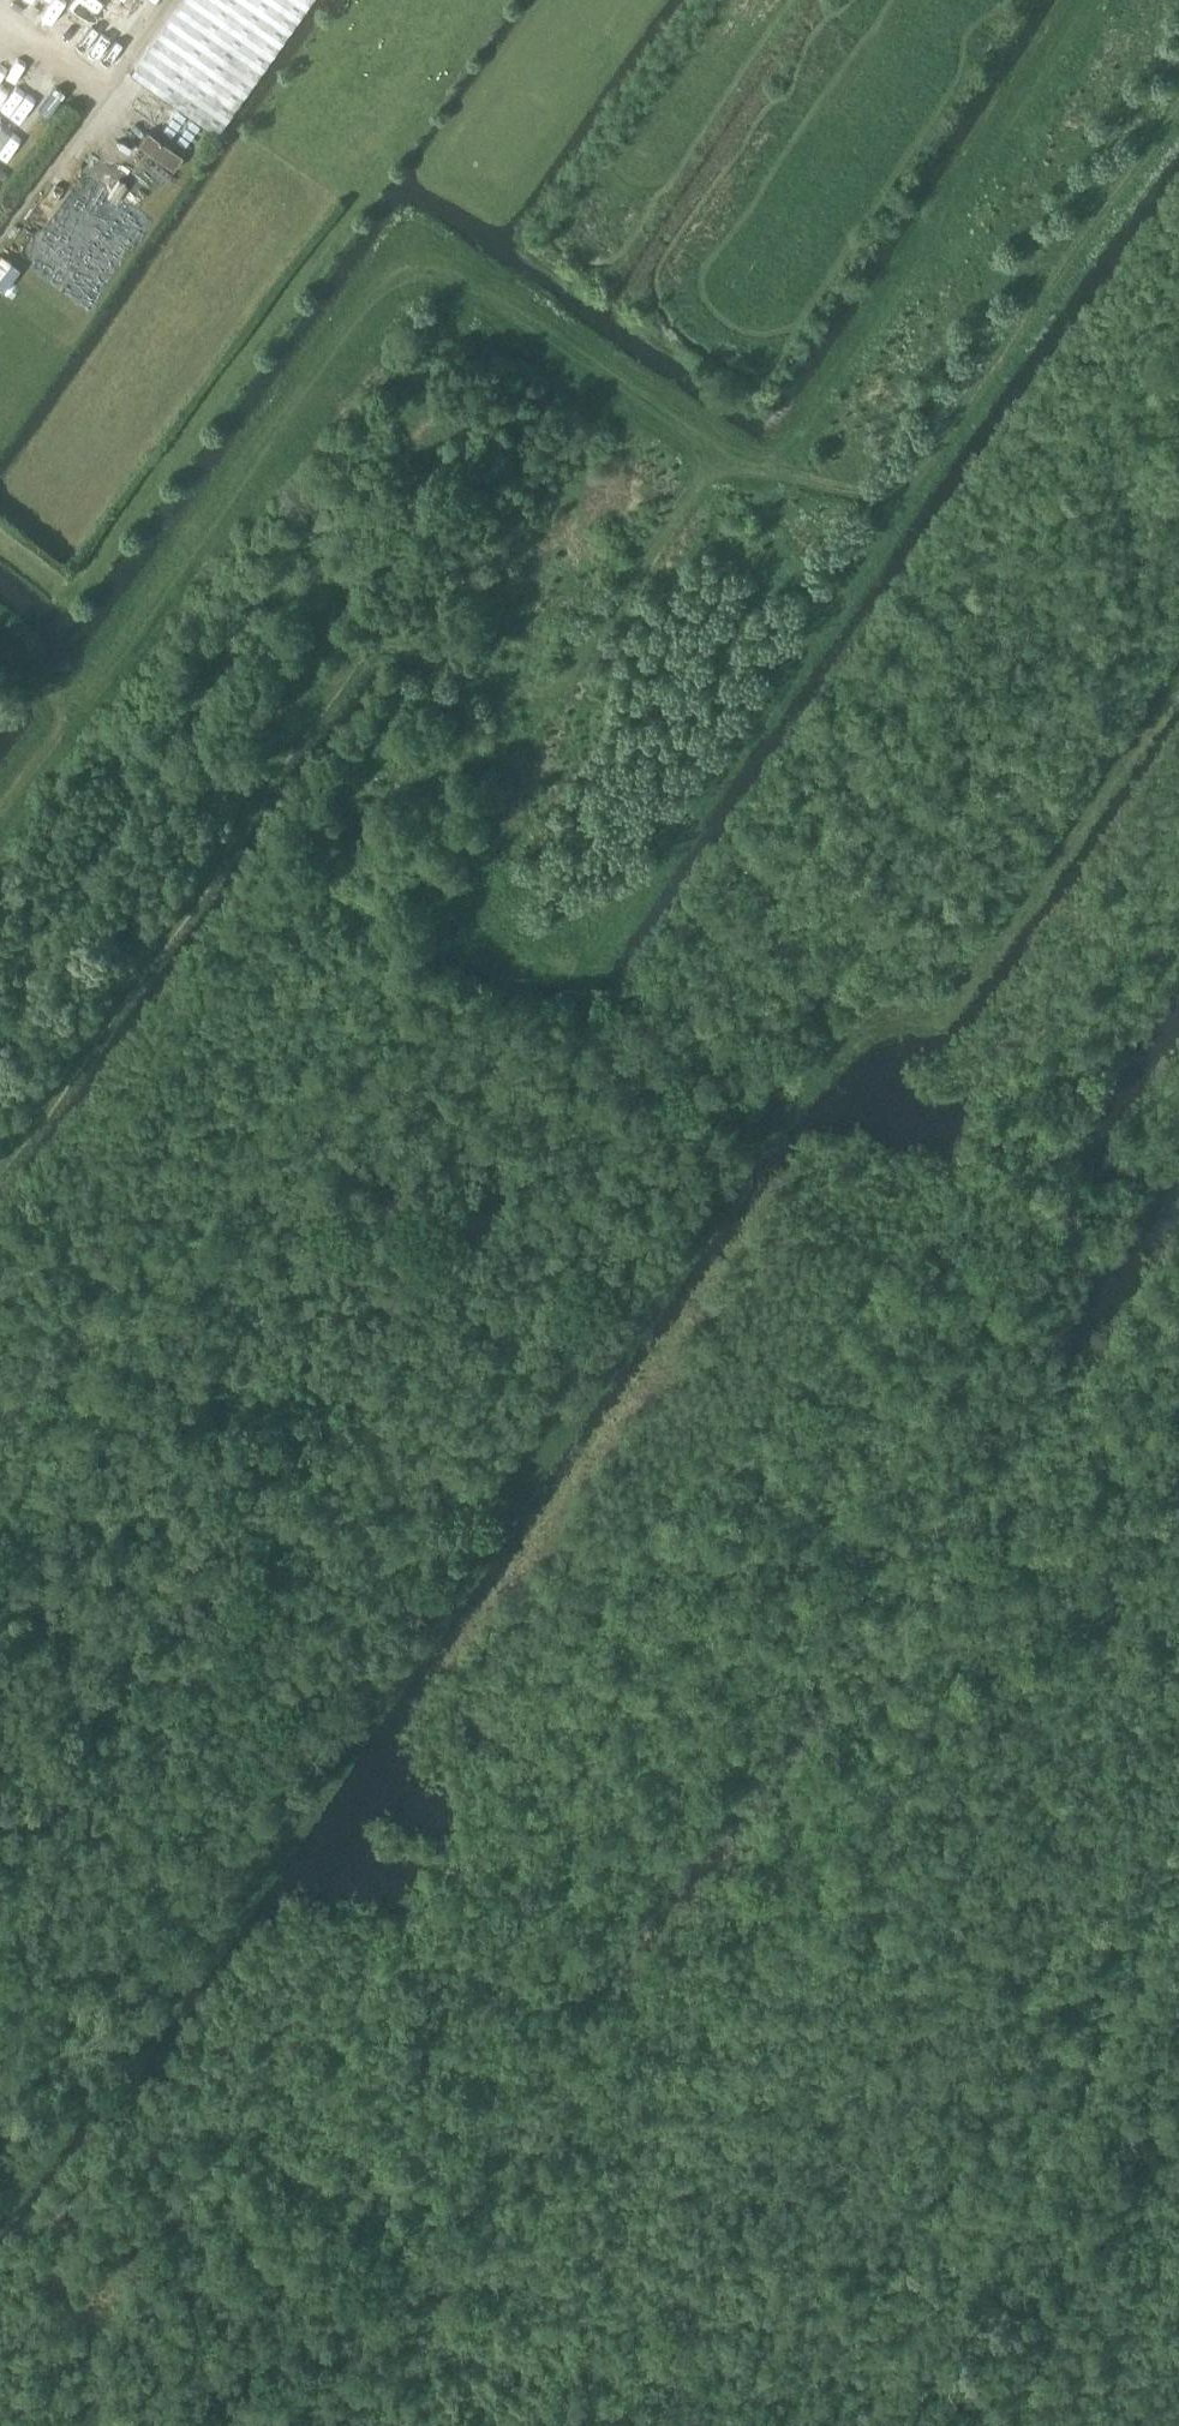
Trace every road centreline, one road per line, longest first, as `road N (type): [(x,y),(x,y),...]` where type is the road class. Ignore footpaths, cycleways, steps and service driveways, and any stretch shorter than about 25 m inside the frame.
road 1 (track): [(0,1168),(353,658),(378,645),(395,647),(544,696),(721,457),(853,493),(922,482),(1178,111)]
road 2 (track): [(0,812),(405,263),(721,457)]

